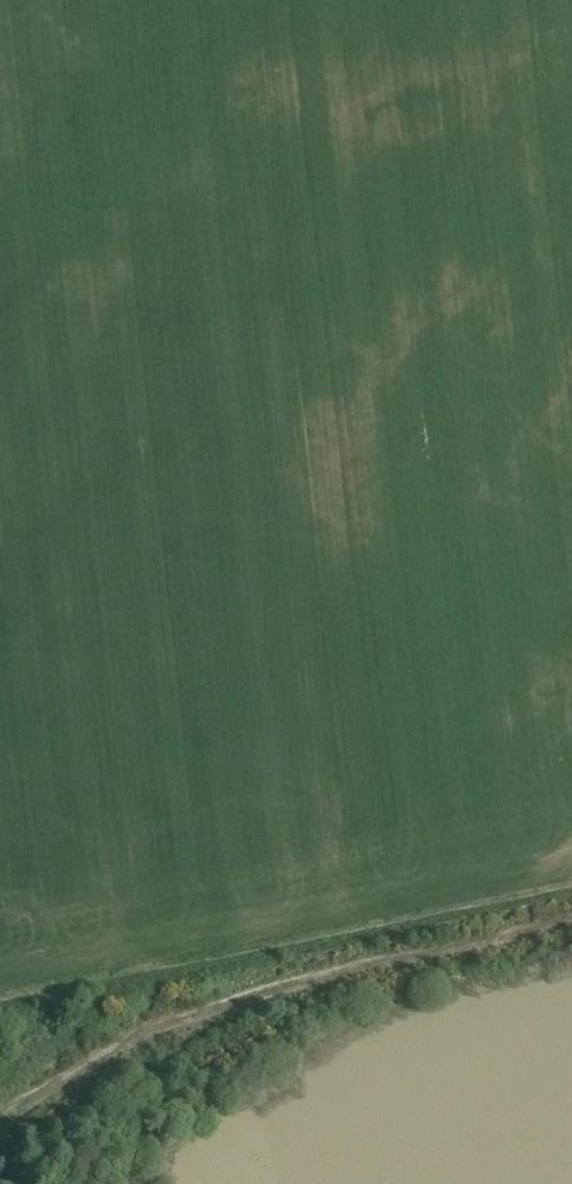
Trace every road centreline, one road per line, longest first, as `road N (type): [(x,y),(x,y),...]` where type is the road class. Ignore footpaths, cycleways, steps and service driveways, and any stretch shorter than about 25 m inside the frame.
road 1 (track): [(0,1138),(61,1081),(174,1026),(348,970),(571,922)]

